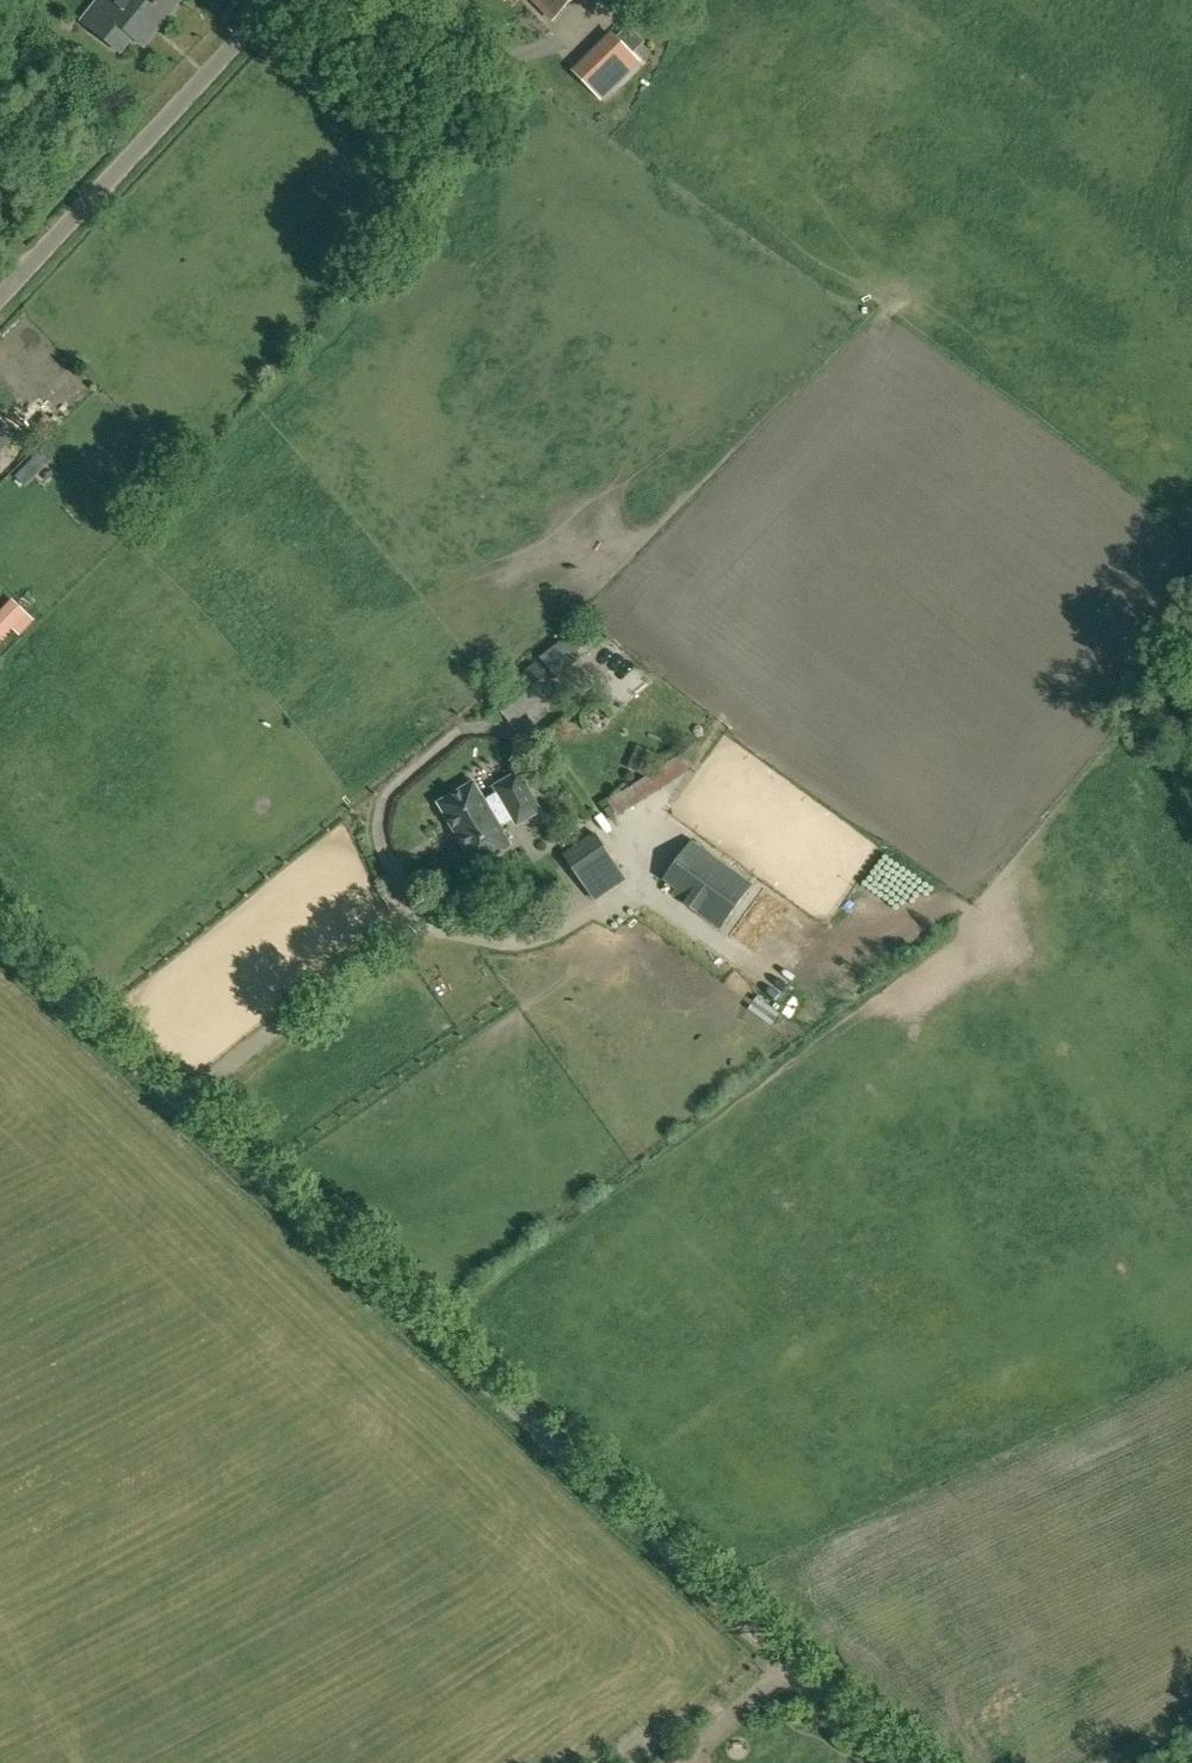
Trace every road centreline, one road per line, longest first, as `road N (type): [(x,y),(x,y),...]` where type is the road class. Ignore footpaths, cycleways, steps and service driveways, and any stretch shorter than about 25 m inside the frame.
road 1 (unclassified): [(898,1762),(0,934)]
road 2 (unclassified): [(0,301),(281,0)]

